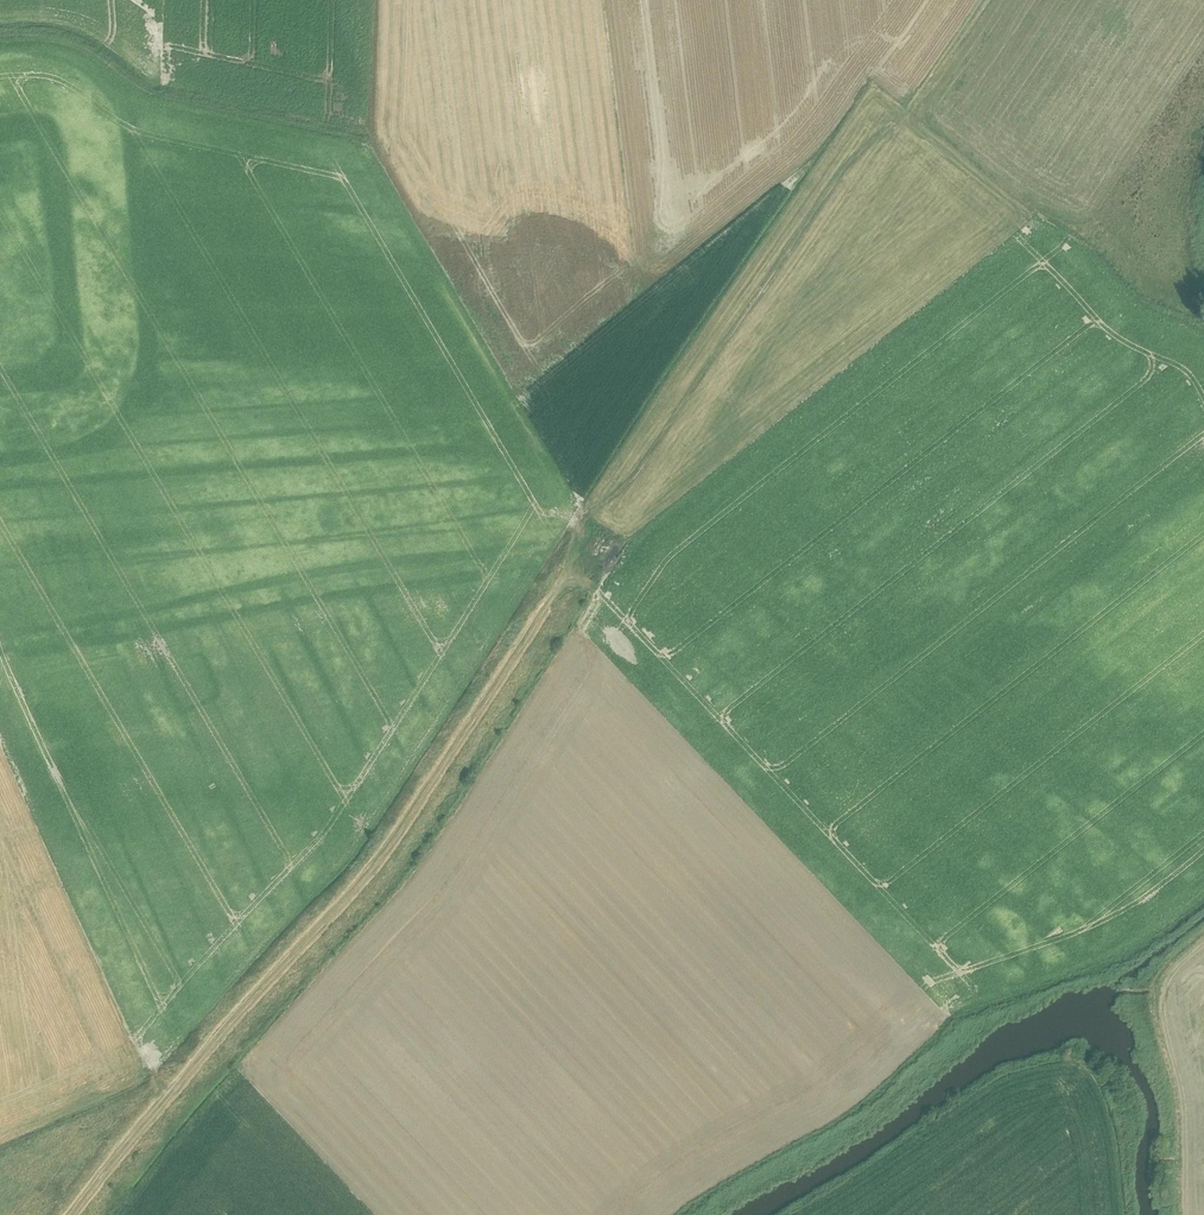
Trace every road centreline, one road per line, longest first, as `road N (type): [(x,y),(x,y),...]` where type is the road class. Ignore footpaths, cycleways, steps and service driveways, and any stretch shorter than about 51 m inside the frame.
road 1 (track): [(561,592),(399,839),(198,1056),(74,1214)]
road 2 (track): [(578,524),(584,546),(561,592),(578,581),(600,593),(723,757)]
road 3 (track): [(812,212),(847,165),(915,108),(985,0)]

